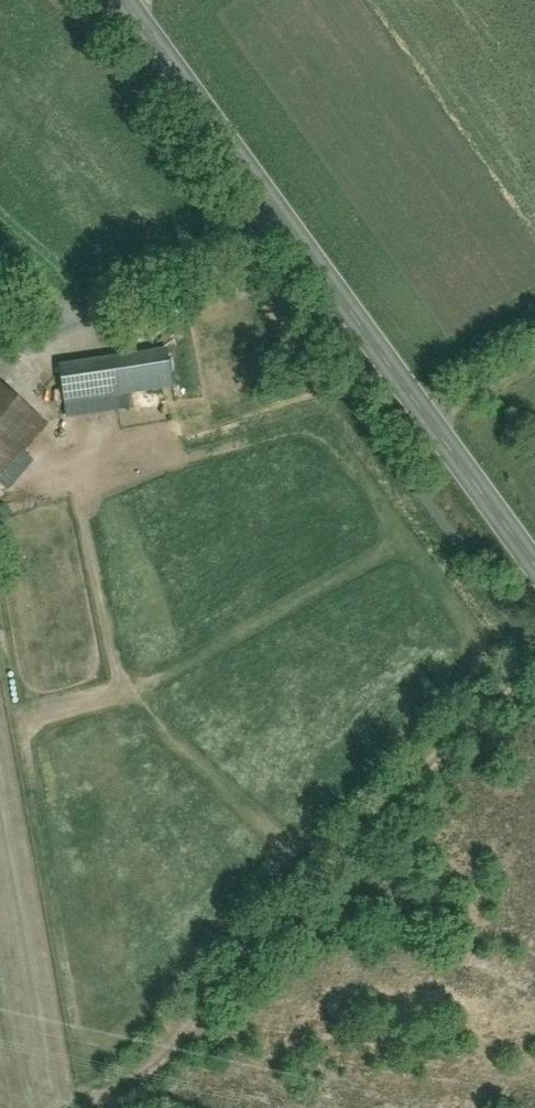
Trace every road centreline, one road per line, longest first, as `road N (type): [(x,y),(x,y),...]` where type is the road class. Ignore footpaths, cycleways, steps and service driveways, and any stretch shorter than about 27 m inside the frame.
road 1 (tertiary): [(119,0),(534,570)]

